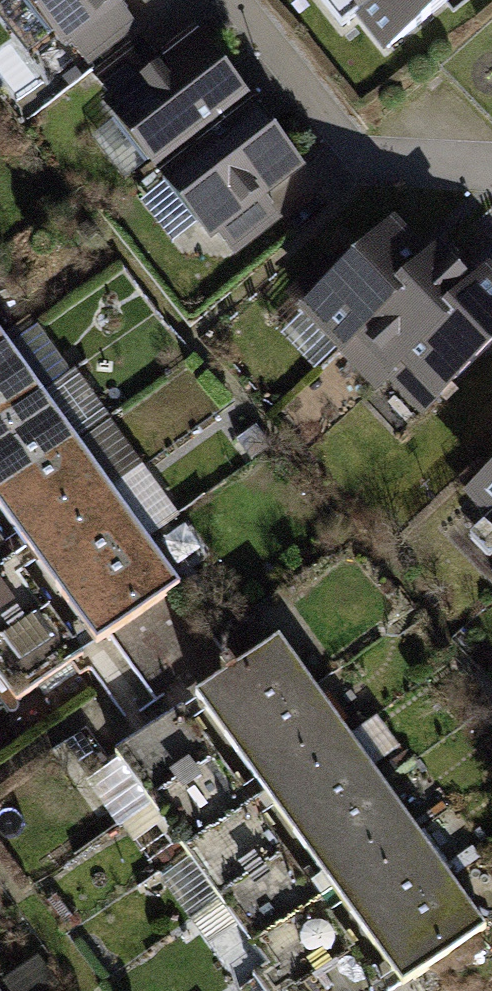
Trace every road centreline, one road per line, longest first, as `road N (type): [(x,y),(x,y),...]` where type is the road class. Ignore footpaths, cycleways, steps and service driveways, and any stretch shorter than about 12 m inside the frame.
road 1 (residential): [(491,172),(373,162),(242,0)]

